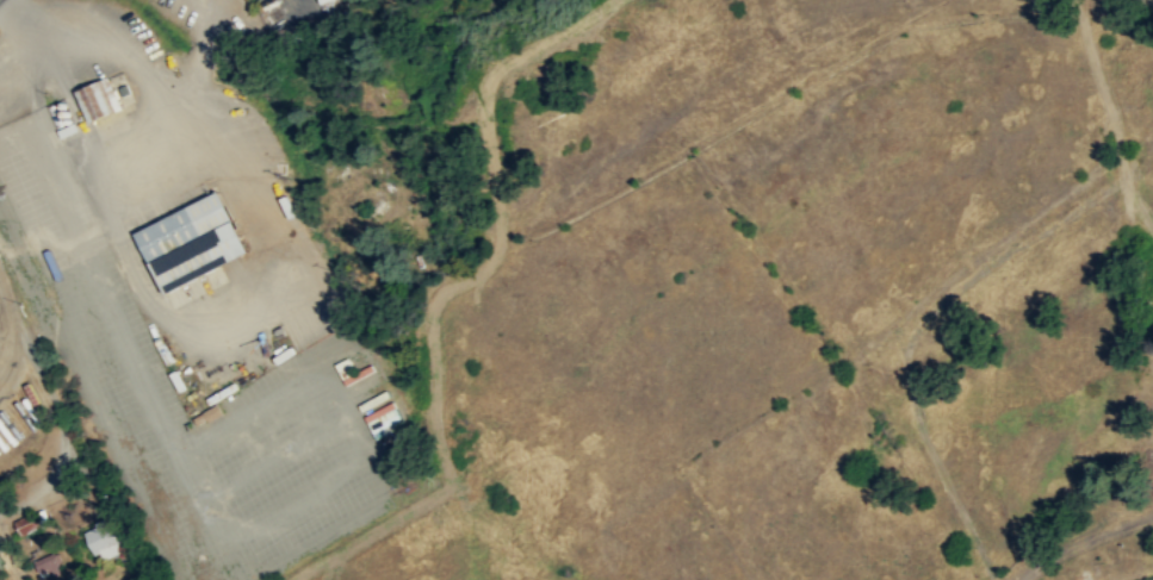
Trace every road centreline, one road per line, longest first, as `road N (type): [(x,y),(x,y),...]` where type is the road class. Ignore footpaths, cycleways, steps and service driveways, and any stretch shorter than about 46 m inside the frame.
road 1 (track): [(1152,513),(1071,548),(1022,579)]

